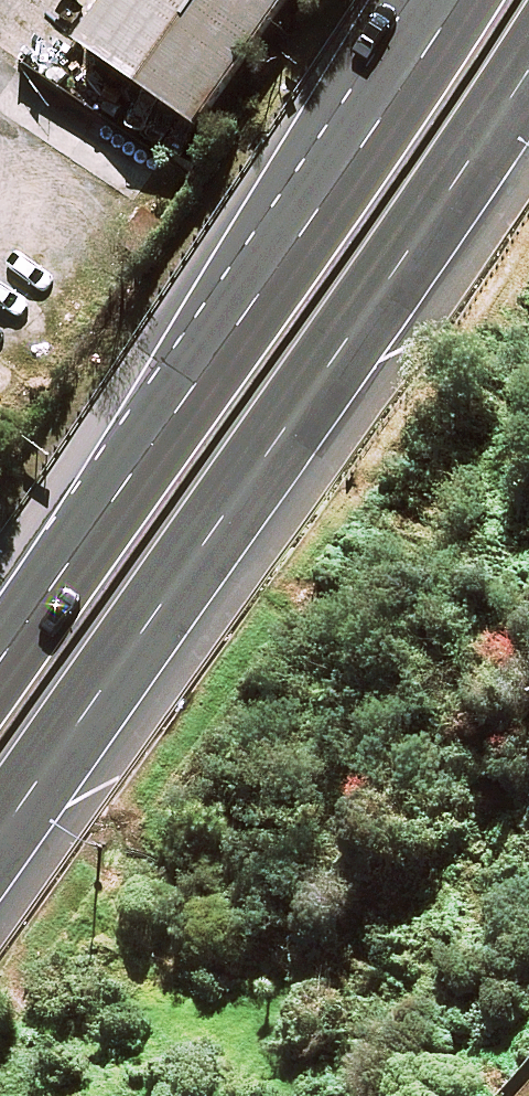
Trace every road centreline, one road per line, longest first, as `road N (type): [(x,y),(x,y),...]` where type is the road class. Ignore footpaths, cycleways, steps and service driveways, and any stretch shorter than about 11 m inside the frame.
road 1 (trunk): [(528,60),(0,817)]
road 2 (trunk): [(0,640),(309,210)]
road 3 (trunk): [(309,210),(447,0)]
road 4 (trunk): [(309,210),(418,0)]

